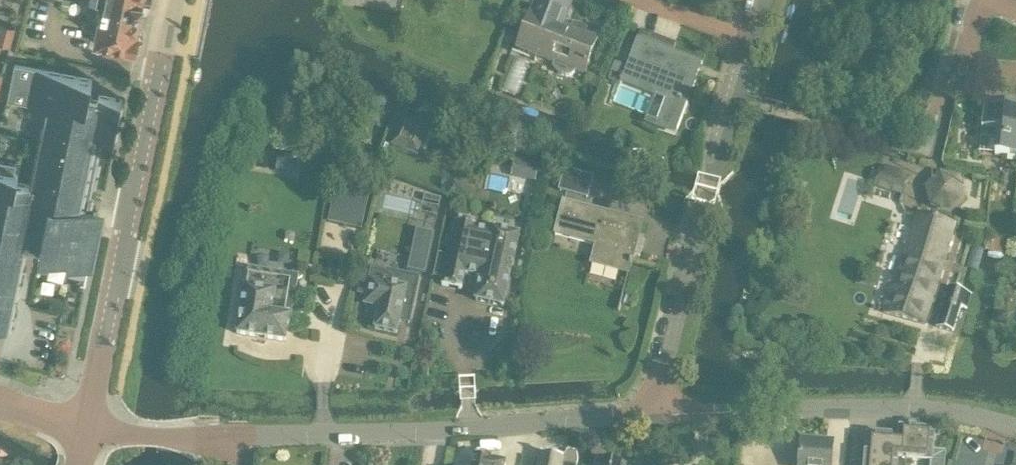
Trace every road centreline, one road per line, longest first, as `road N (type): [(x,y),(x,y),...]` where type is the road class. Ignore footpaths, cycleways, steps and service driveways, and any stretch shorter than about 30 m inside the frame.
road 1 (tertiary): [(87,427),(170,0)]
road 2 (tertiary): [(237,437),(655,413)]
road 3 (tertiary): [(655,413),(750,40)]
road 4 (tertiary): [(1015,425),(961,411),(655,413)]
road 5 (tertiary): [(87,427),(237,437)]

